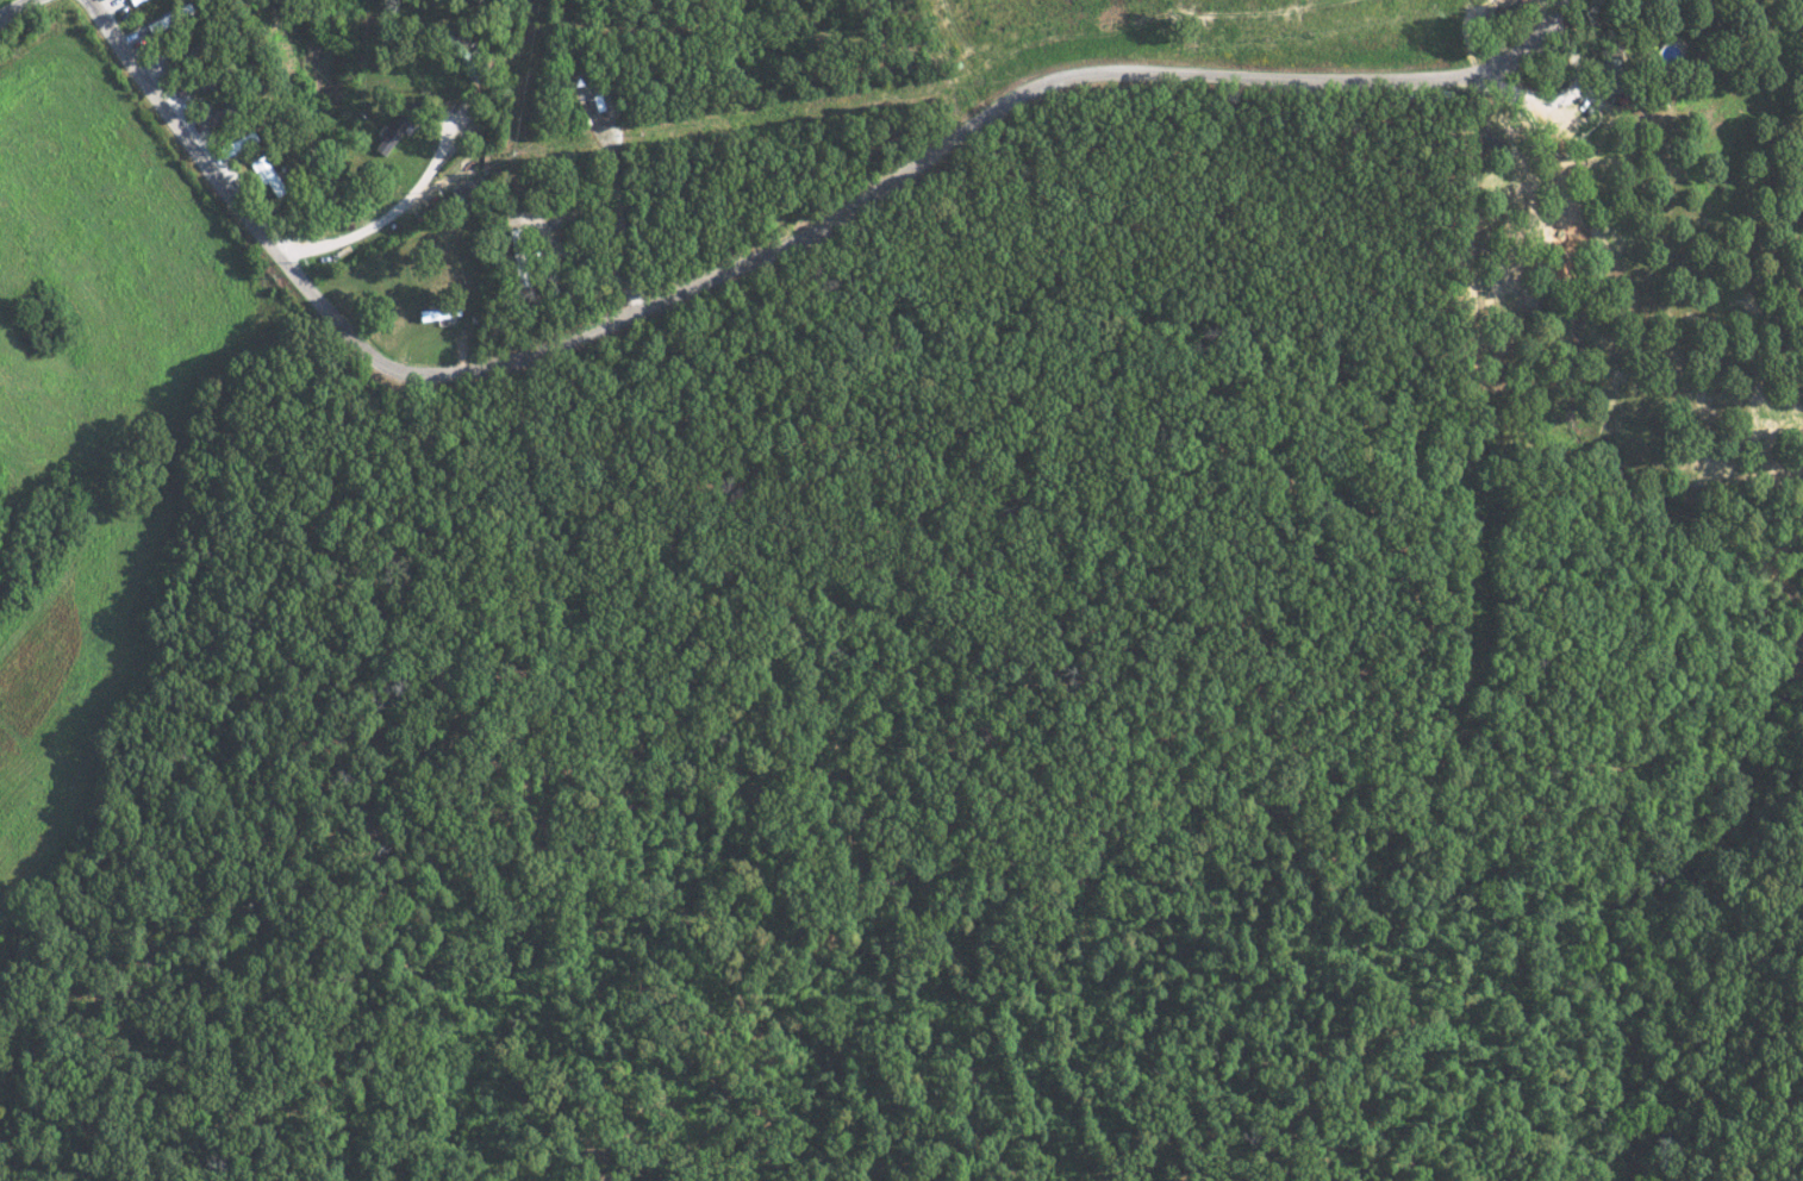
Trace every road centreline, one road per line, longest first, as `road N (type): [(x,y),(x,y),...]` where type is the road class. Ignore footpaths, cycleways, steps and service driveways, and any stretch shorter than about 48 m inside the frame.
road 1 (residential): [(91,0),(132,64),(167,95),(333,318),(392,368),(423,375),(498,369),(837,229),(962,135),(1054,85),(1105,74),(1380,82),(1476,73),(1515,56),(1567,0)]
road 2 (residential): [(928,161),(867,0)]

